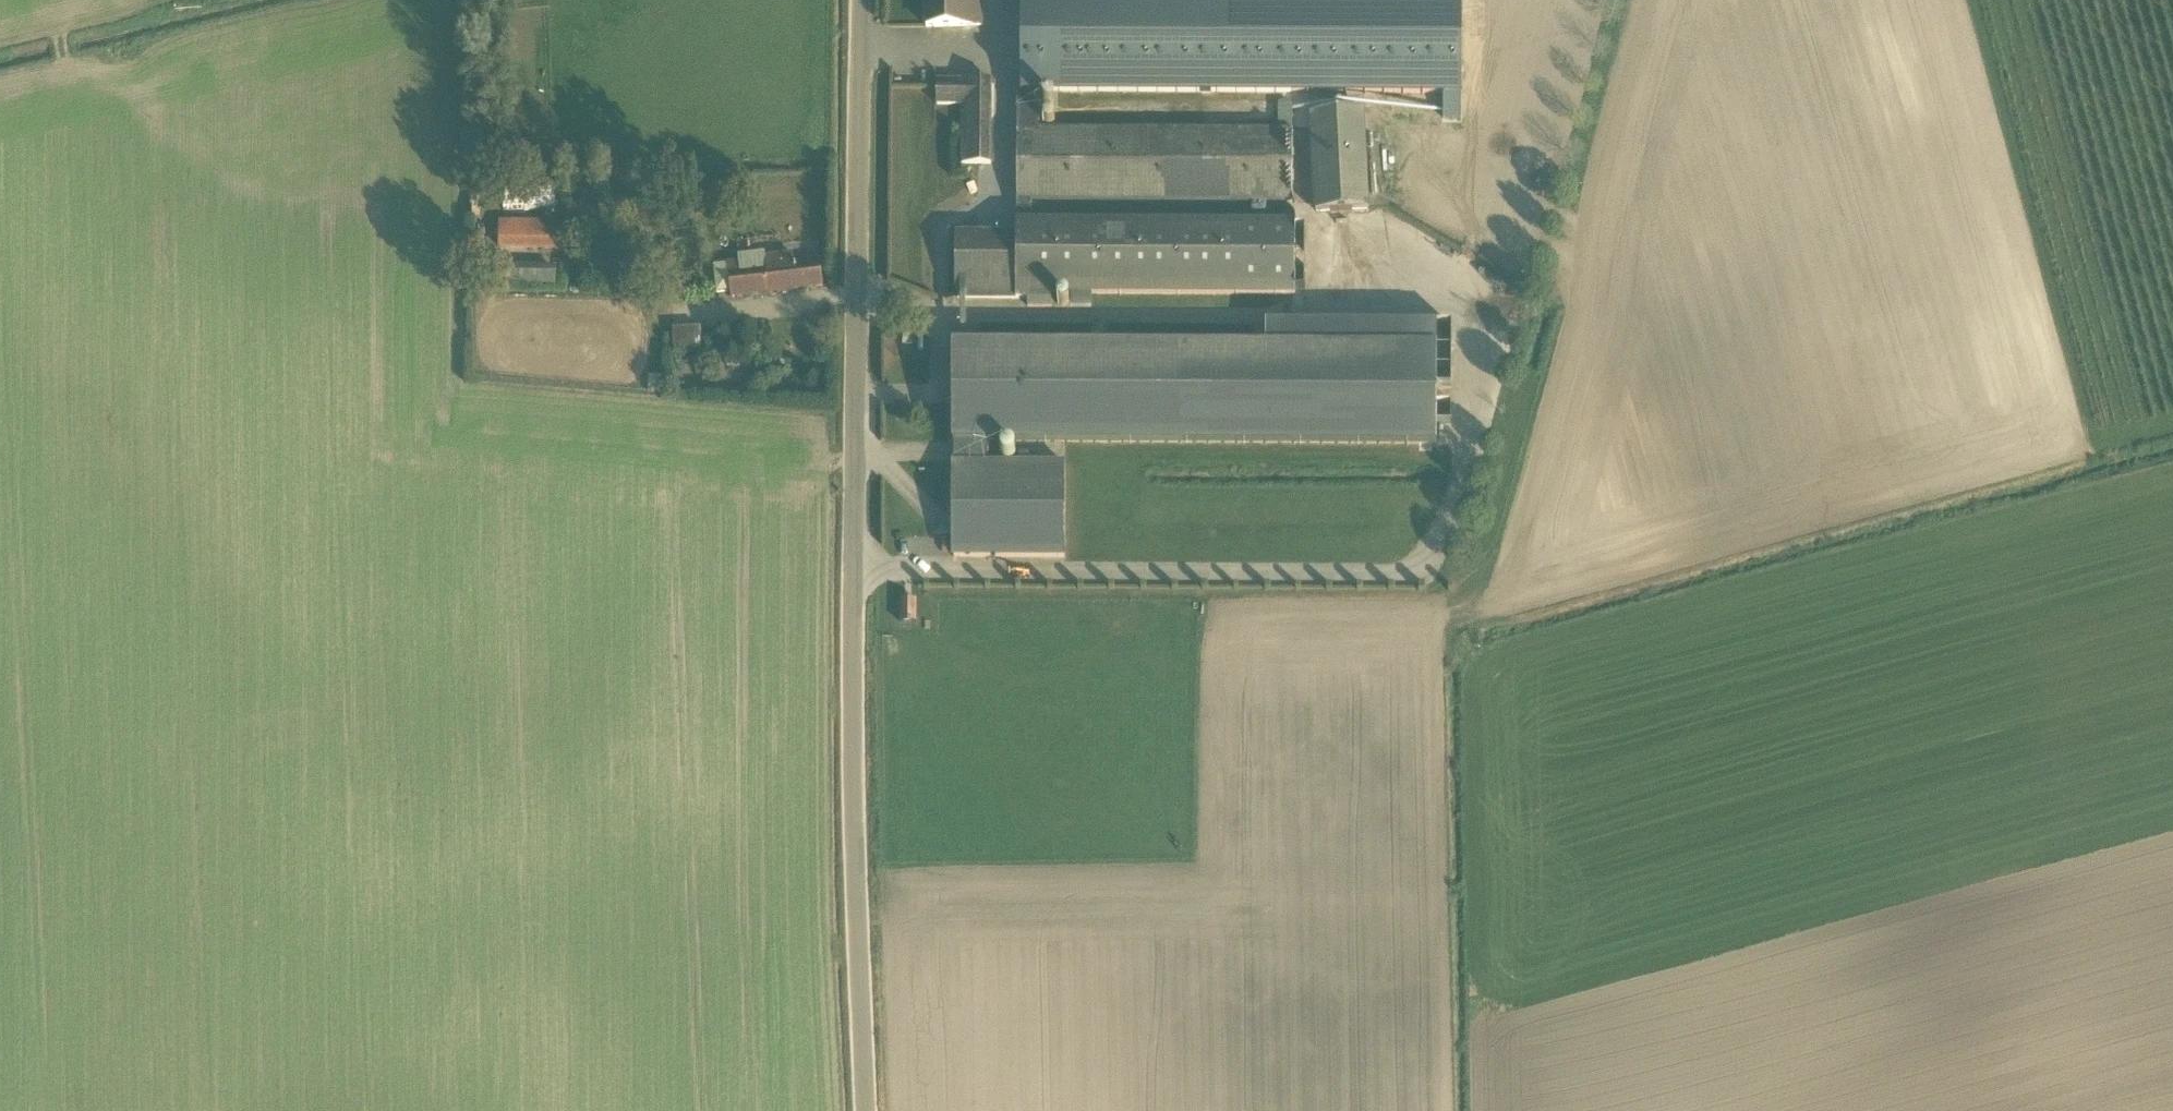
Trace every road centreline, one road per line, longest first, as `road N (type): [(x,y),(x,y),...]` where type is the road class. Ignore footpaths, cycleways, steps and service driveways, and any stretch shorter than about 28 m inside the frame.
road 1 (tertiary): [(871,1110),(862,907),(861,145),(868,0)]

